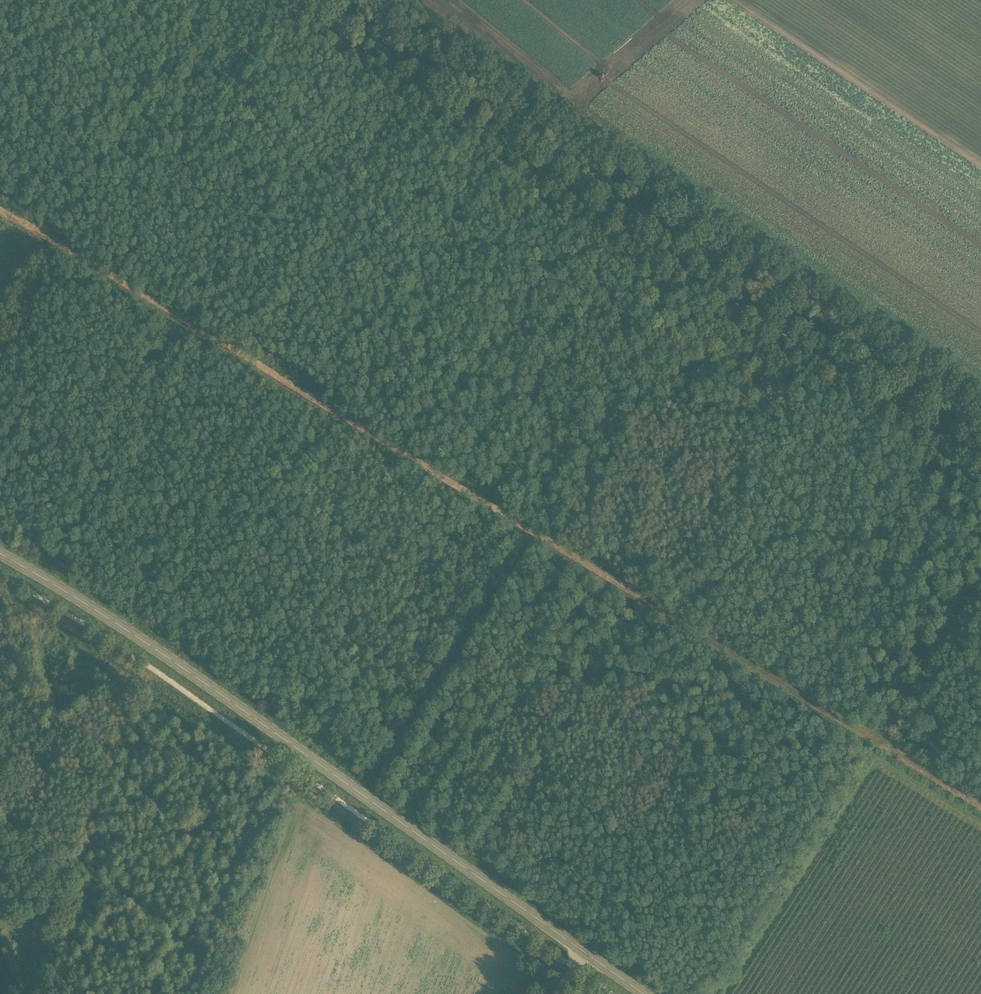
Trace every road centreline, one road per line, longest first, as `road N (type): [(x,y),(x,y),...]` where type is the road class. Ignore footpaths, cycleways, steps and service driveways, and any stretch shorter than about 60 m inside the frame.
road 1 (track): [(980,467),(278,0)]
road 2 (secondary): [(643,993),(132,633),(0,554)]
road 3 (track): [(980,385),(406,0)]
road 4 (track): [(980,600),(725,993)]
road 5 (track): [(872,765),(980,828)]

